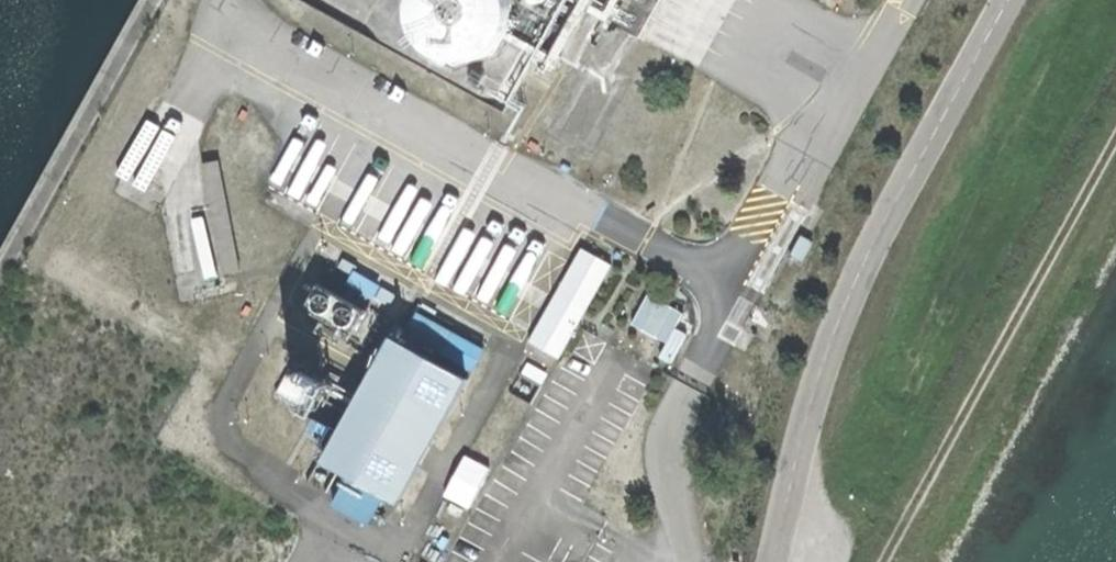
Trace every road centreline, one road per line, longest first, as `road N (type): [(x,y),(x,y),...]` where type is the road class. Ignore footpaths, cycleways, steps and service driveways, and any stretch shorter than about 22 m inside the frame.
road 1 (unclassified): [(772,561),(816,382),(859,270),(1007,0)]
road 2 (track): [(1115,154),(891,561)]

